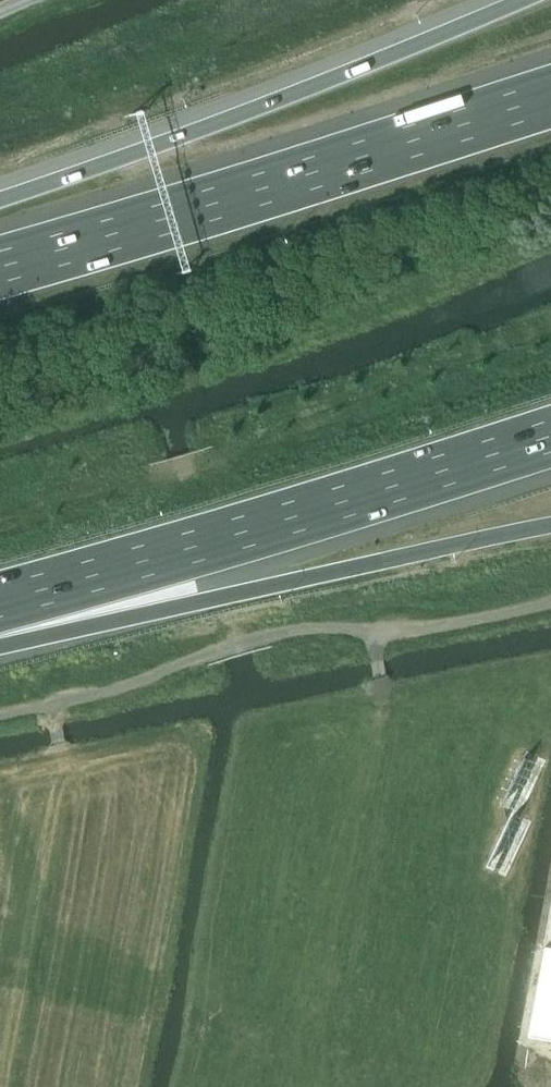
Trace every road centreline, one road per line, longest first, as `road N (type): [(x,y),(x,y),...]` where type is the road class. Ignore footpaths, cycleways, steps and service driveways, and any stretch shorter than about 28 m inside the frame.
road 1 (motorway): [(550,97),(0,270)]
road 2 (motorway): [(0,603),(550,434)]
road 3 (motorway): [(0,620),(200,602),(550,524)]
road 4 (motorway): [(518,0),(0,198)]

